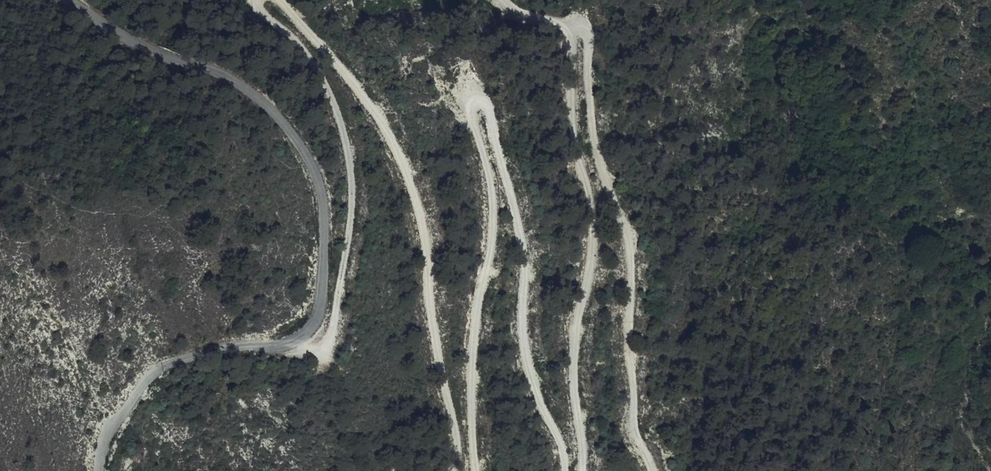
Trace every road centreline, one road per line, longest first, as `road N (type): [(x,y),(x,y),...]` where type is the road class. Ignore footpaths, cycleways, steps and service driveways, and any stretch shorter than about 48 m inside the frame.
road 1 (track): [(562,470),(522,326),(521,241),(487,111),(474,99),(470,116),(492,189),(470,405),(473,470)]
road 2 (unclassified): [(69,0),(161,56),(220,75),(256,98),(293,137),(322,201),(321,288),(301,340),(162,366),(107,430),(99,470)]
road 3 (track): [(456,470),(422,233),(406,176),(383,127),(275,0)]
road 4 (track): [(578,30),(586,40),(593,134),(625,228),(635,435),(654,470)]
road 5 (track): [(578,30),(571,66),(590,269),(573,378),(583,470)]
road 6 (track): [(254,0),(317,75),(349,171),(350,211),(328,343),(312,351),(301,340)]

